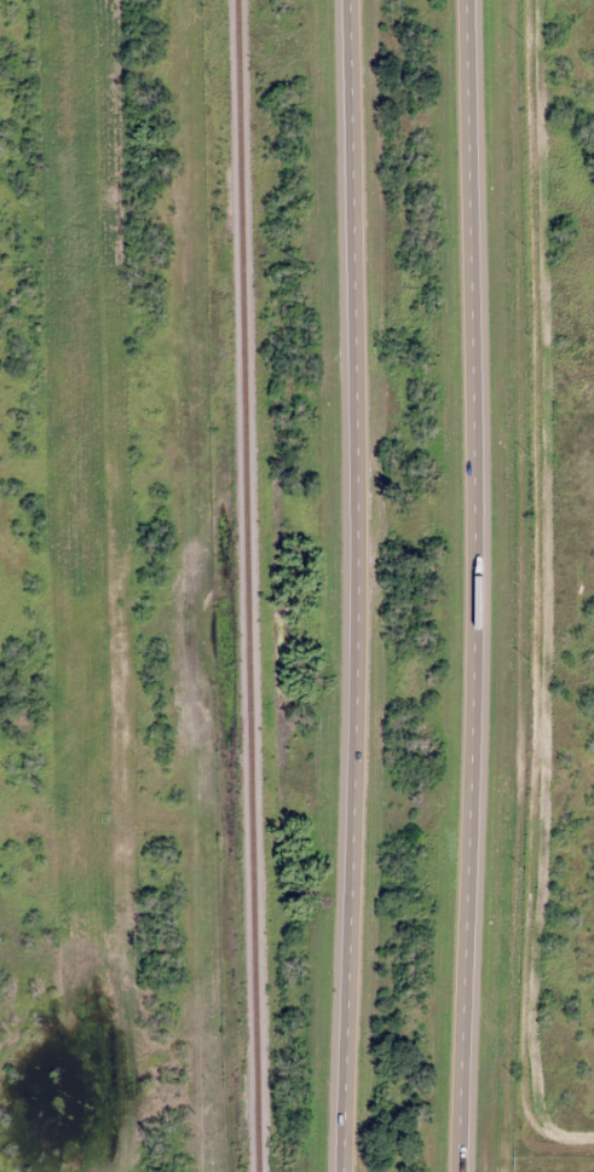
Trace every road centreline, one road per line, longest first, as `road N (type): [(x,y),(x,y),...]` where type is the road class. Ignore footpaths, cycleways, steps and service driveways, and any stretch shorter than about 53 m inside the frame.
road 1 (trunk): [(472,1171),(483,480),(475,0)]
road 2 (trunk): [(350,0),(358,382),(355,1171)]

